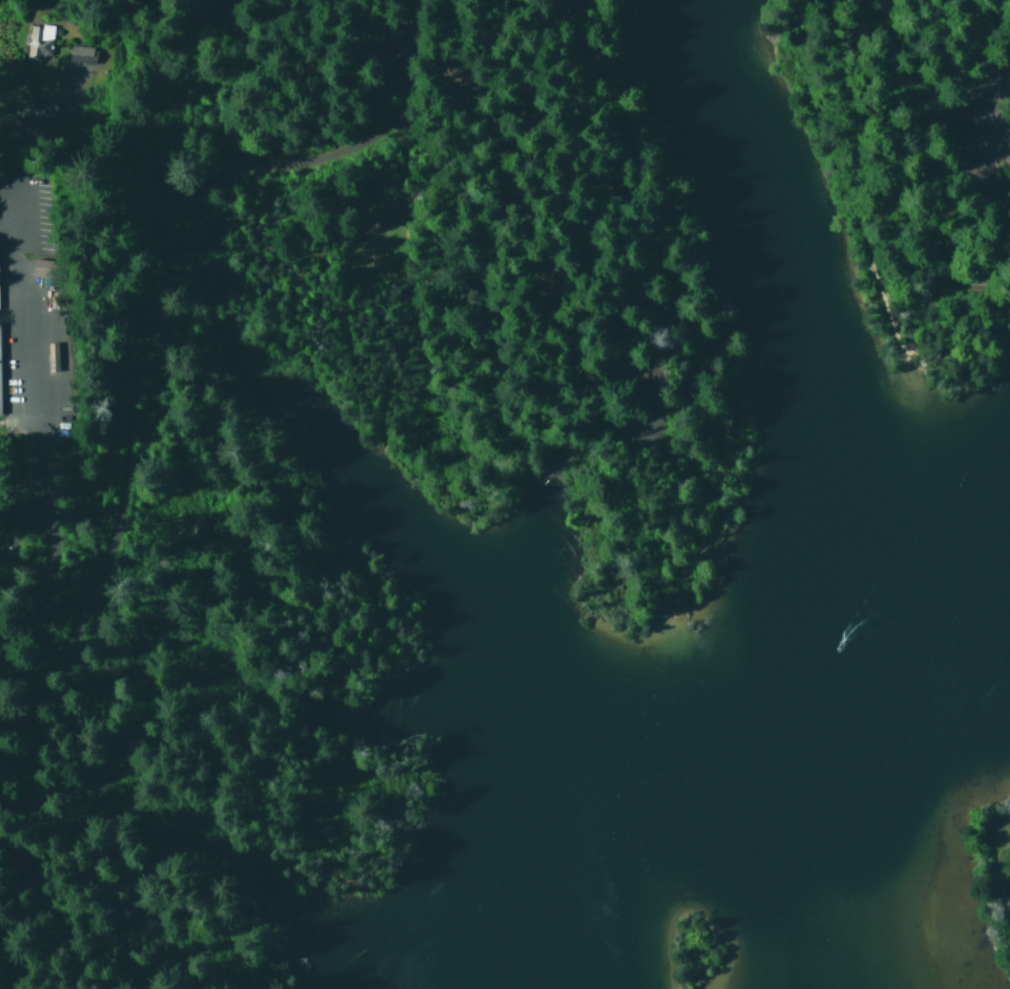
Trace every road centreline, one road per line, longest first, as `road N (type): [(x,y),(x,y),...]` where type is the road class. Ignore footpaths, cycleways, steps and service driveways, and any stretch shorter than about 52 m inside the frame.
road 1 (residential): [(339,0),(391,60),(483,134),(558,364)]
road 2 (residential): [(633,378),(594,368),(558,364),(581,406),(615,434),(640,433),(651,415),(633,378)]
road 3 (residential): [(1009,52),(984,80),(970,126),(970,156),(984,185),(1009,197)]

